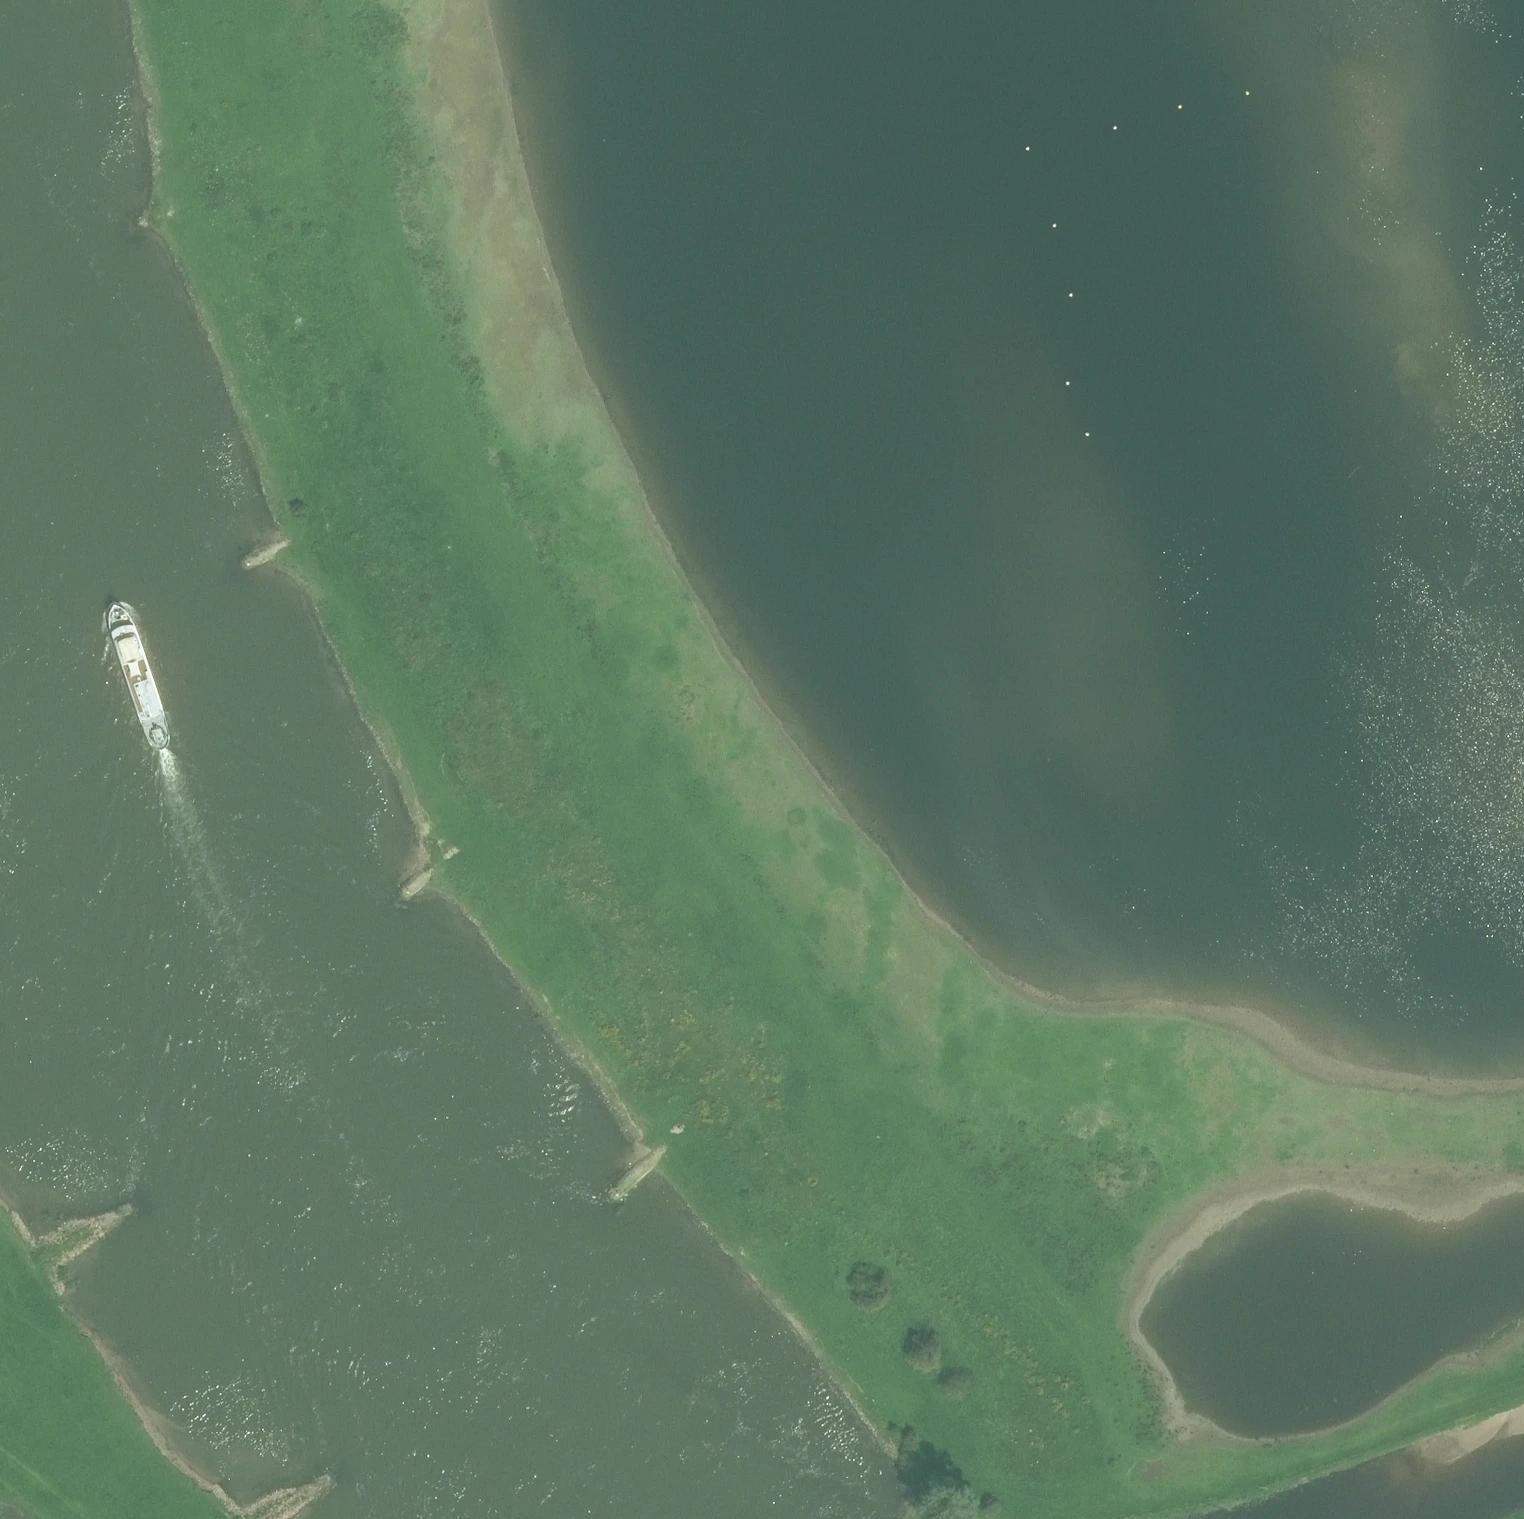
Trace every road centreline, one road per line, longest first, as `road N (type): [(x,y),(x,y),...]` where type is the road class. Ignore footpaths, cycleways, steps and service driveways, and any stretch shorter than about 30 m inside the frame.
road 1 (track): [(0,1427),(102,1518)]

